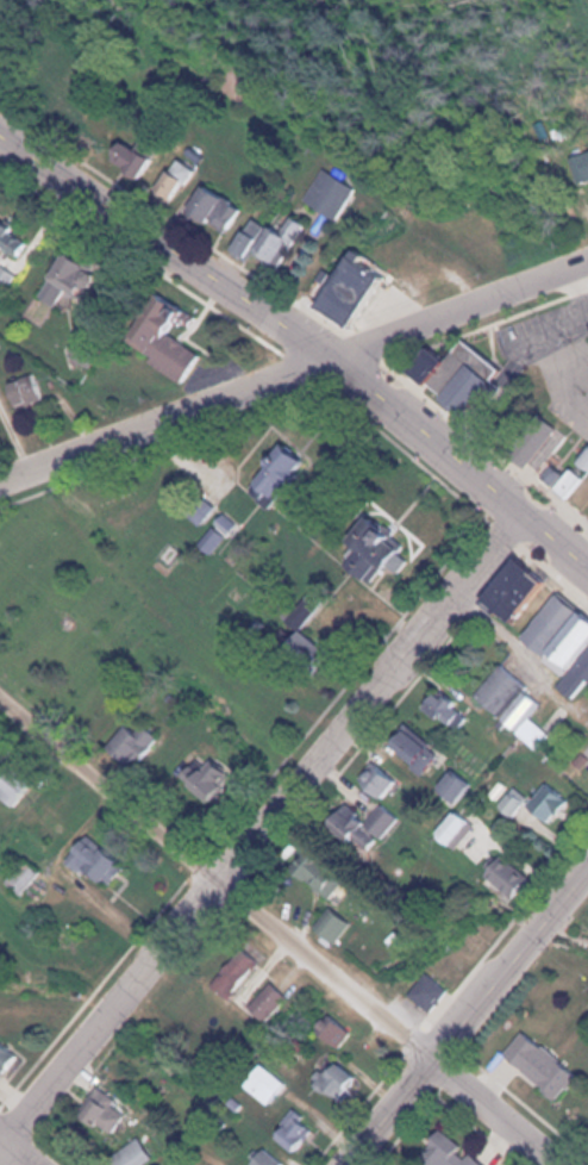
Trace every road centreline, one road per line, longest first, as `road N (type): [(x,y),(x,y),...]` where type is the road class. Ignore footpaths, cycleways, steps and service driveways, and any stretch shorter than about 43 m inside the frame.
road 1 (residential): [(527,512),(0,1142)]
road 2 (primary): [(0,132),(333,355),(587,563)]
road 3 (residential): [(0,701),(561,1164)]
road 4 (residential): [(587,259),(0,475)]
road 5 (secondary): [(587,877),(349,1164)]

